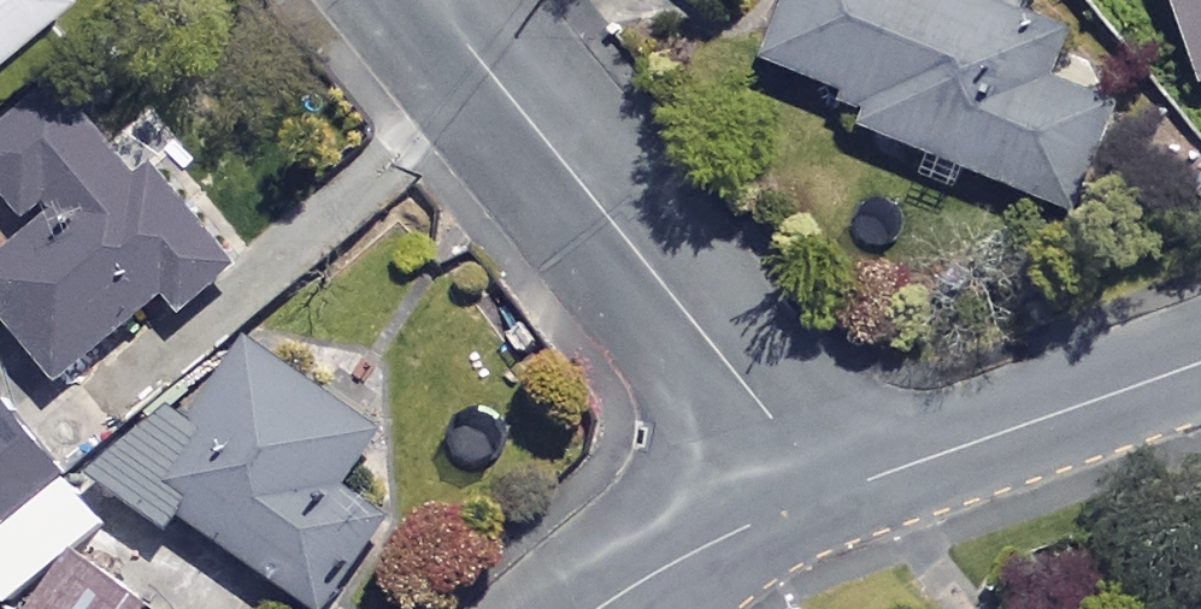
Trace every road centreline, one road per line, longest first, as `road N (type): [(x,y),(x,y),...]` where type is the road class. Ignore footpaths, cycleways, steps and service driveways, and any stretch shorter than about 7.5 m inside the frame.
road 1 (residential): [(431,0),(834,492)]
road 2 (residential): [(834,492),(1200,363)]
road 3 (residential): [(602,608),(662,568),(834,492)]

